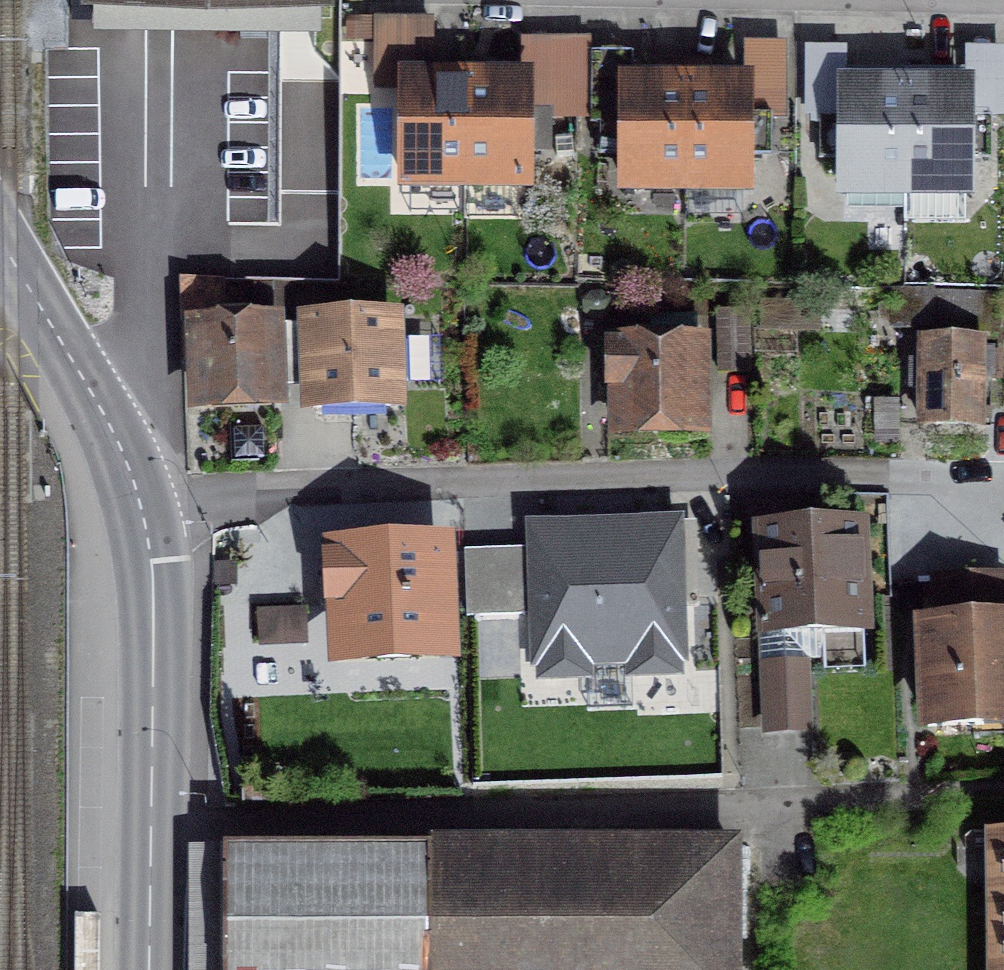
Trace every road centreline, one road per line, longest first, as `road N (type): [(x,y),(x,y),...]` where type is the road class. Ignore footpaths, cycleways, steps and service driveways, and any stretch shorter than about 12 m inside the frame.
road 1 (residential): [(940,478),(742,475),(138,501)]
road 2 (residential): [(150,830),(825,799)]
road 3 (secondary): [(138,501),(152,606),(150,830)]
road 4 (secondary): [(0,241),(108,423),(138,501)]
road 5 (secondary): [(150,830),(148,969)]

